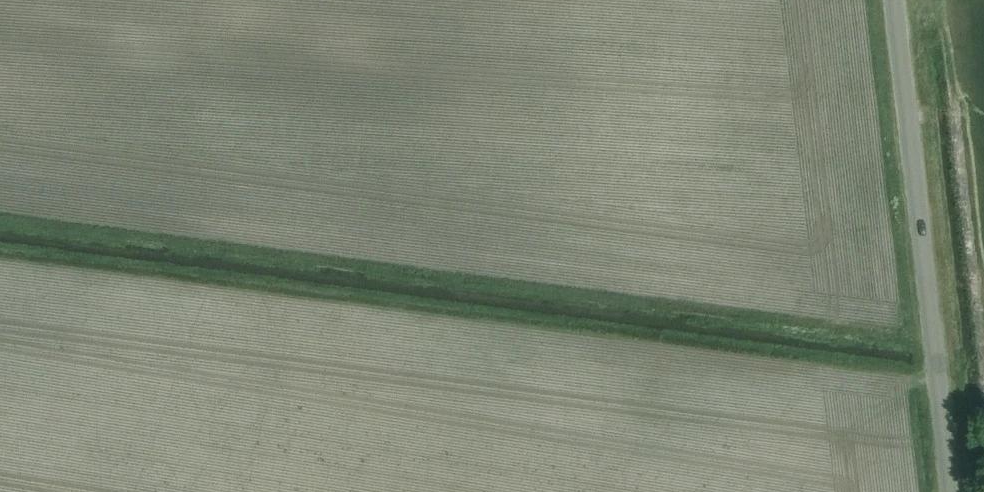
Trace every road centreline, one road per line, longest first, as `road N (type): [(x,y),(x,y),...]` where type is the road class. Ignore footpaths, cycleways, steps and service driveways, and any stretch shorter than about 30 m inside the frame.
road 1 (unclassified): [(950,491),(894,0)]

